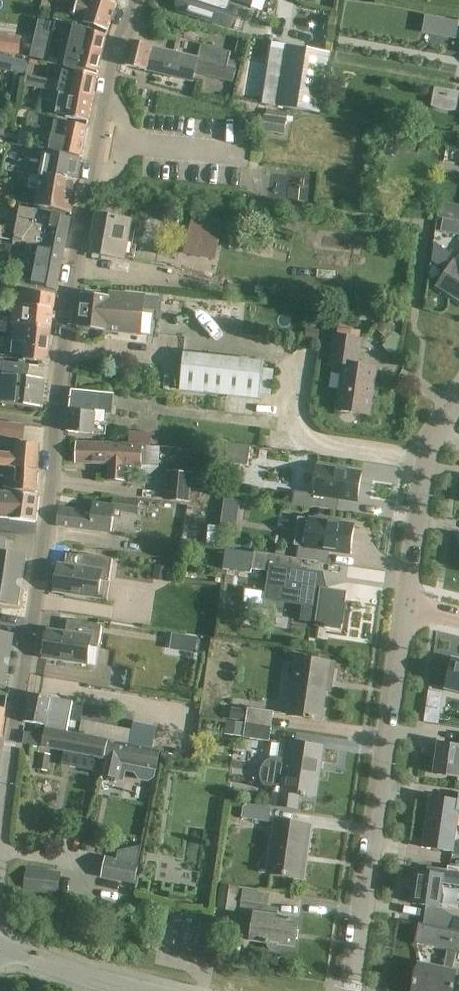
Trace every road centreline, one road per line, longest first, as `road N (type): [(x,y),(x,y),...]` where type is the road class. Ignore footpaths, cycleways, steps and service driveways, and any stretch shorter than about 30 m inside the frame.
road 1 (residential): [(0,845),(74,254),(129,0)]
road 2 (residential): [(351,990),(403,610)]
road 3 (residential): [(403,610),(425,456),(458,404)]
road 4 (residential): [(134,990),(0,947)]

